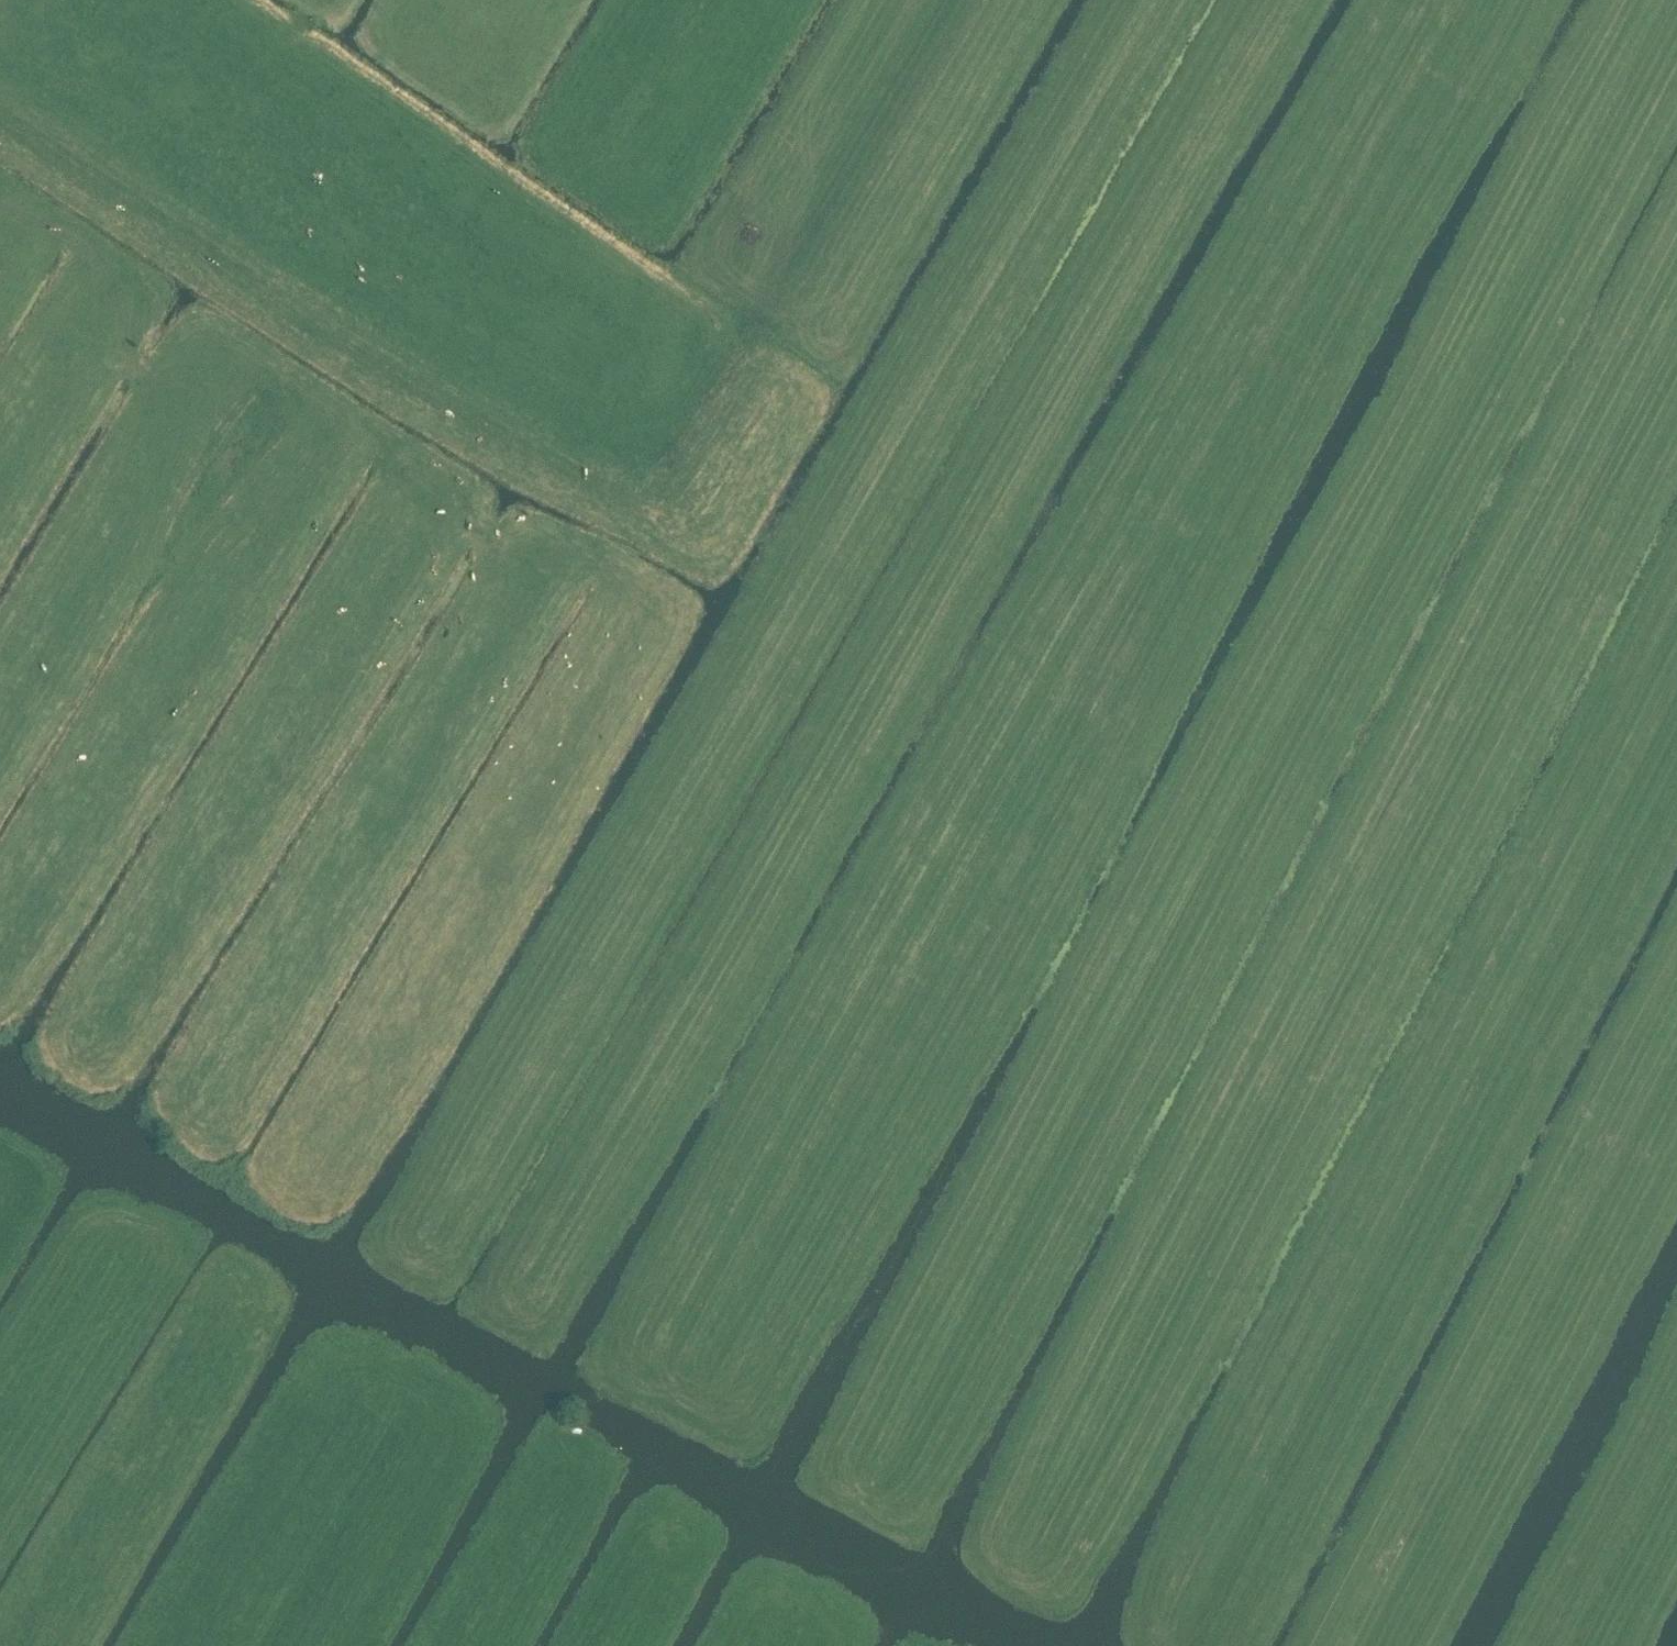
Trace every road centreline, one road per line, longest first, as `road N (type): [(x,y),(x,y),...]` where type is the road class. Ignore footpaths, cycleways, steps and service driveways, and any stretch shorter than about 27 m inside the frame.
road 1 (track): [(1015,0),(691,544),(428,392),(0,103)]

